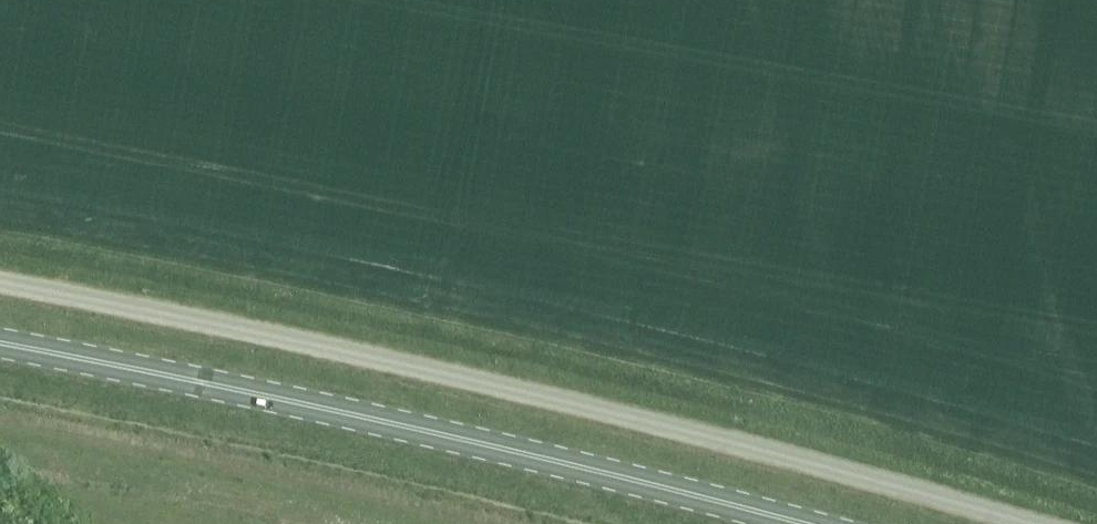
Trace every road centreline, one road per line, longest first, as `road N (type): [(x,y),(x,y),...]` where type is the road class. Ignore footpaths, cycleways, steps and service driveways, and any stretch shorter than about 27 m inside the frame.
road 1 (unclassified): [(0,278),(375,354),(1015,523)]
road 2 (primary): [(0,345),(448,437),(804,523)]

